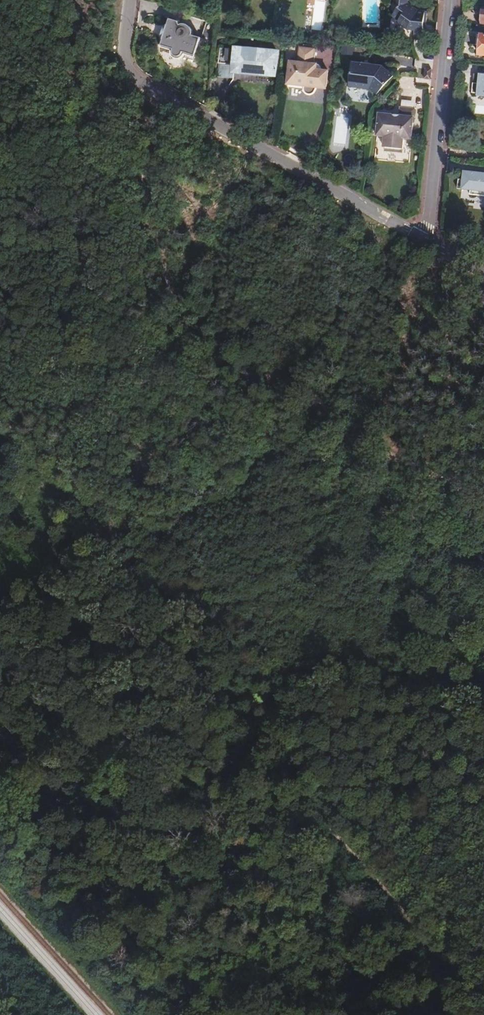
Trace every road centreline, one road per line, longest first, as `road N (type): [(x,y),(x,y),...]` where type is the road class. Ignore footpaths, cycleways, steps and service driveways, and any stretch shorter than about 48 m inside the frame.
road 1 (residential): [(127,0),(122,59),(145,89),(421,240)]
road 2 (residential): [(450,0),(421,240)]

